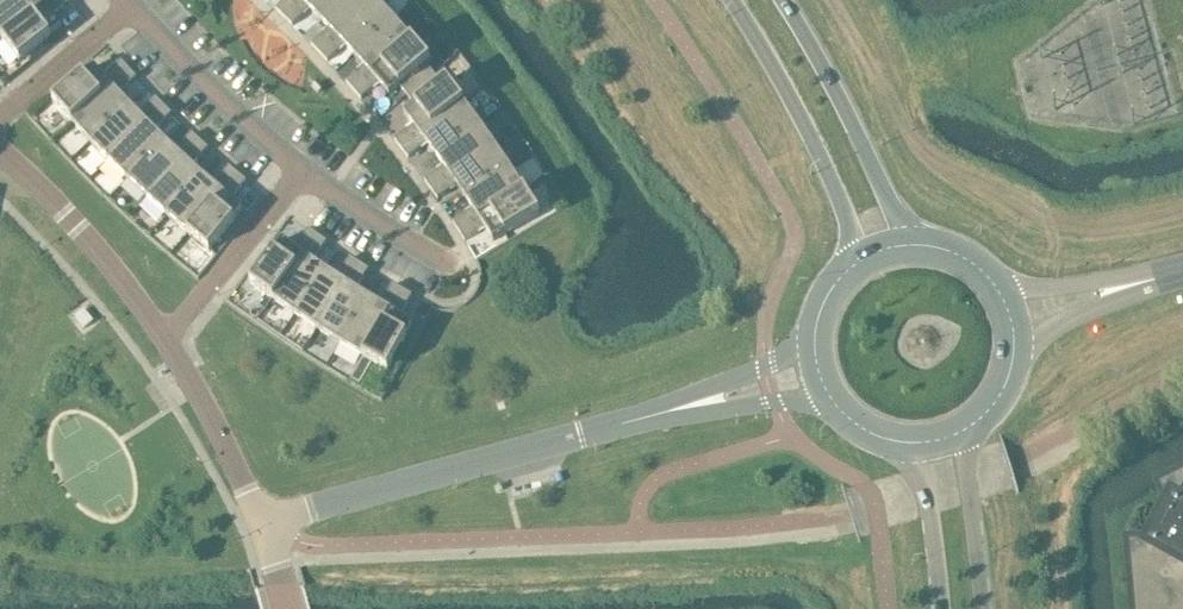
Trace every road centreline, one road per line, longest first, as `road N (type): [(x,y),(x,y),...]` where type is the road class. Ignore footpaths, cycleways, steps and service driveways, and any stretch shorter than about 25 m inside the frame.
road 1 (residential): [(818,370),(263,528)]
road 2 (secondary): [(723,0),(773,74),(863,258)]
road 3 (secondary): [(912,245),(775,0)]
road 4 (residential): [(164,341),(70,220),(0,153)]
road 5 (residential): [(301,172),(130,9)]
road 6 (residential): [(164,341),(301,172)]
road 7 (residential): [(263,528),(164,341)]
road 8 (secondary): [(983,608),(965,429)]
road 9 (unclassified): [(1011,320),(1182,275)]
road 10 (residential): [(301,172),(451,263)]
road 11 (residential): [(130,9),(0,117)]
road 12 (secondary): [(911,443),(932,518),(940,608)]
road 13 (secondary): [(1011,320),(982,271),(949,251),(912,245)]
road 14 (secondary): [(863,258),(826,298),(815,333),(818,370)]
road 15 (secondary): [(818,370),(852,422),(911,443)]
road 16 (secondary): [(965,429),(1006,382),(1011,320)]

